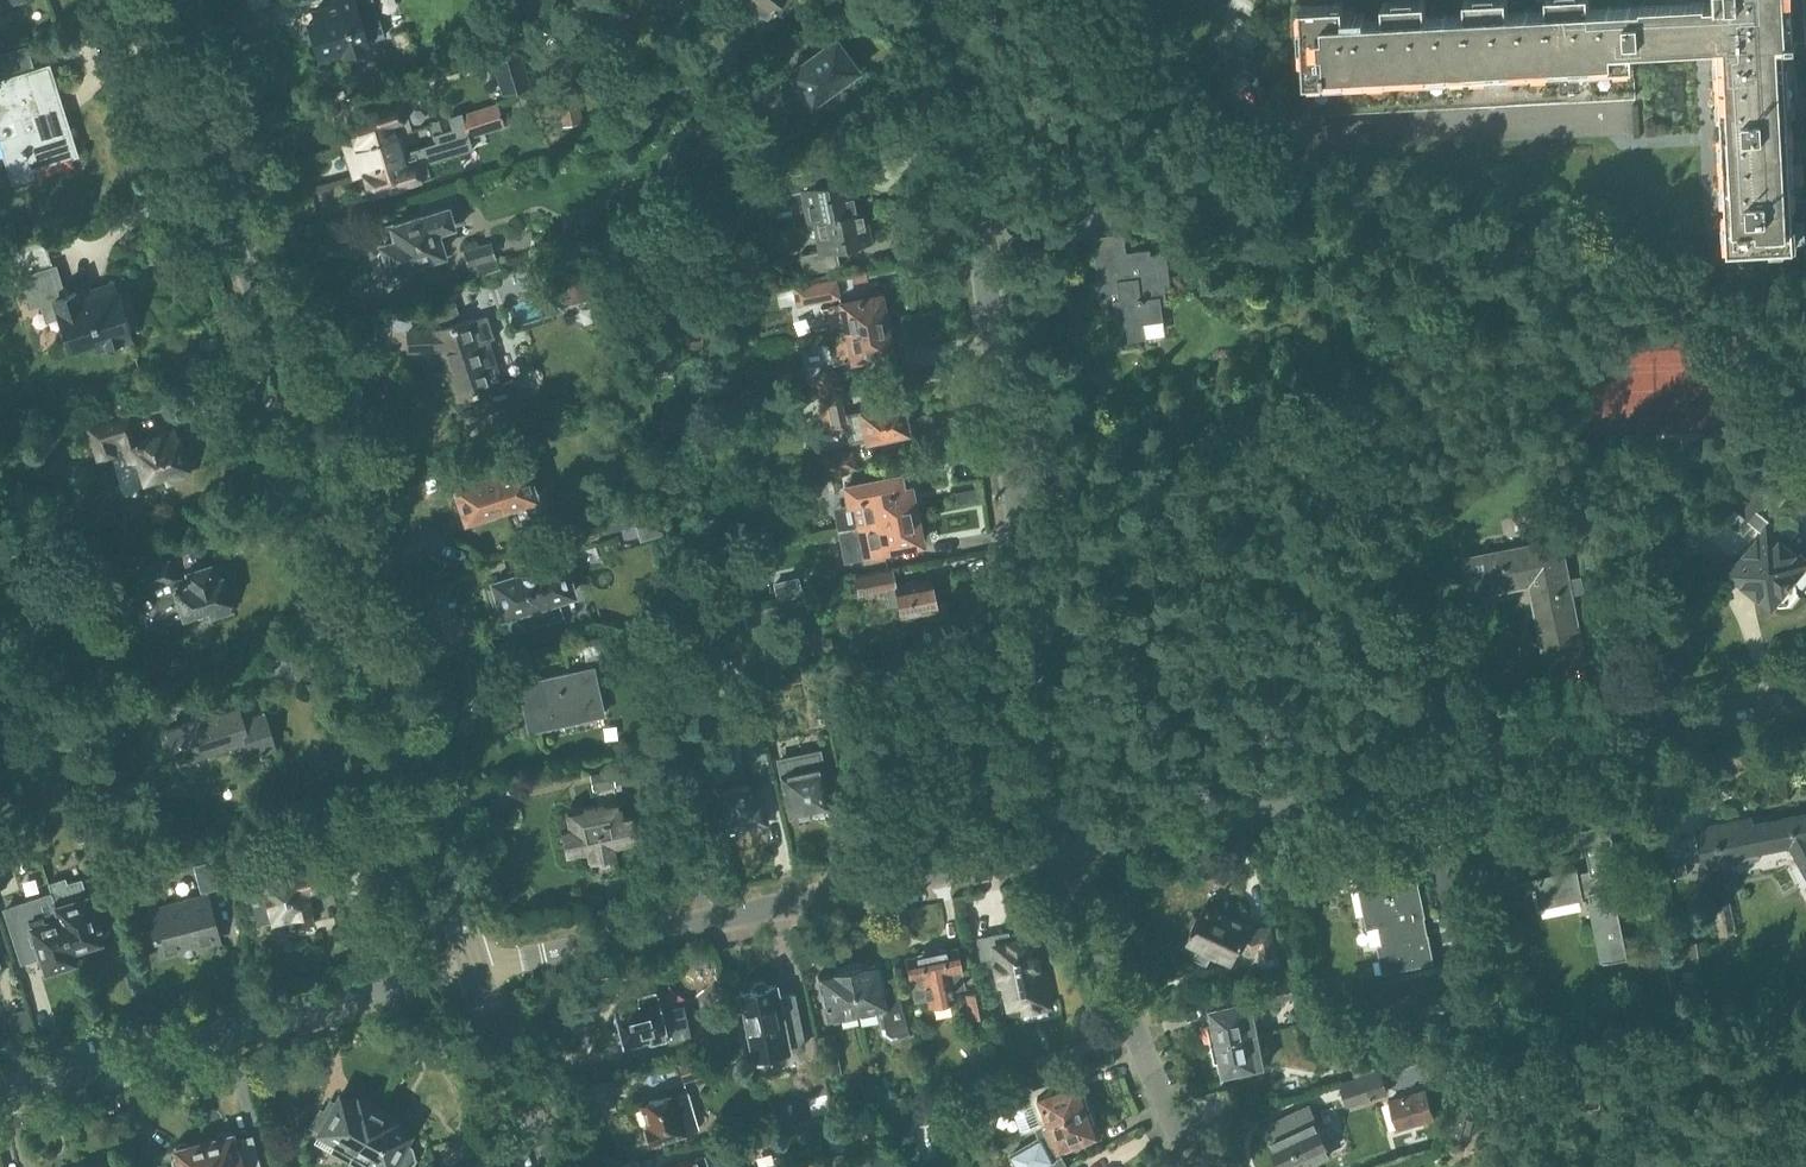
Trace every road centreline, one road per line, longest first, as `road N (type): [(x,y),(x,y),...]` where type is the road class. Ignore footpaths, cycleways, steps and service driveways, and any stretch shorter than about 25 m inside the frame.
road 1 (tertiary): [(474,970),(164,0)]
road 2 (residential): [(1065,848),(949,0)]
road 3 (residential): [(1065,848),(1805,714)]
road 4 (residential): [(474,970),(1065,848)]
road 5 (residential): [(0,1093),(474,970)]
road 6 (residential): [(1202,1166),(1172,1115),(1065,848)]
road 7 (tertiary): [(536,1166),(474,970)]

